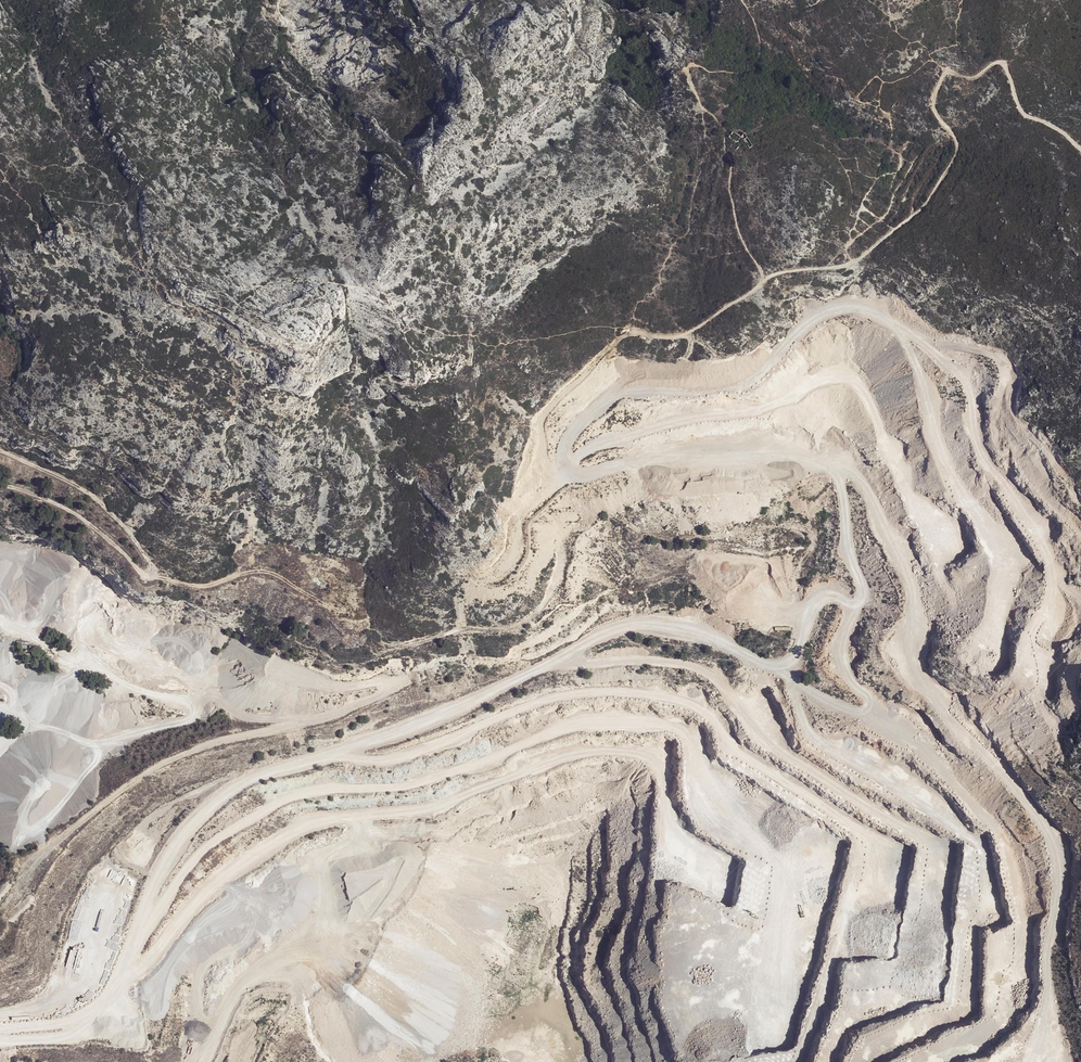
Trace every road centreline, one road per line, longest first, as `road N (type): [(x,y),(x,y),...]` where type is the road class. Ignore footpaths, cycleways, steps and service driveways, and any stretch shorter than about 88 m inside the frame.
road 1 (track): [(888,723),(694,634),(635,625),(604,632),(423,723),(265,774),(192,811),(137,852),(95,903),(59,1008),(0,1025)]
road 2 (track): [(1080,148),(1022,114),(1001,64),(974,78),(948,73),(935,113),(959,151),(927,206),(857,263),(764,278),(737,221),(724,130),(698,101),(689,74),(692,67),(739,74),(759,66),(760,36),(741,0)]
road 3 (track): [(628,335),(558,397),(542,430),(629,414),(645,430),(647,466),(661,485),(689,491),(766,476),(718,523),(721,535),(811,530),(814,541),(793,596),(808,623),(782,672)]
road 4 (track): [(766,476),(809,466),(835,475),(863,587),(842,633),(847,677),(888,723),(961,778)]
road 5 (track): [(0,451),(92,497),(133,538),(150,573),(67,509),(0,485)]
road 6 (track): [(150,573),(204,587),(274,571),(319,600),(343,601),(343,590),(316,566),(283,551),(259,553)]
road 7 (track): [(628,335),(667,338),(695,329),(764,278)]

